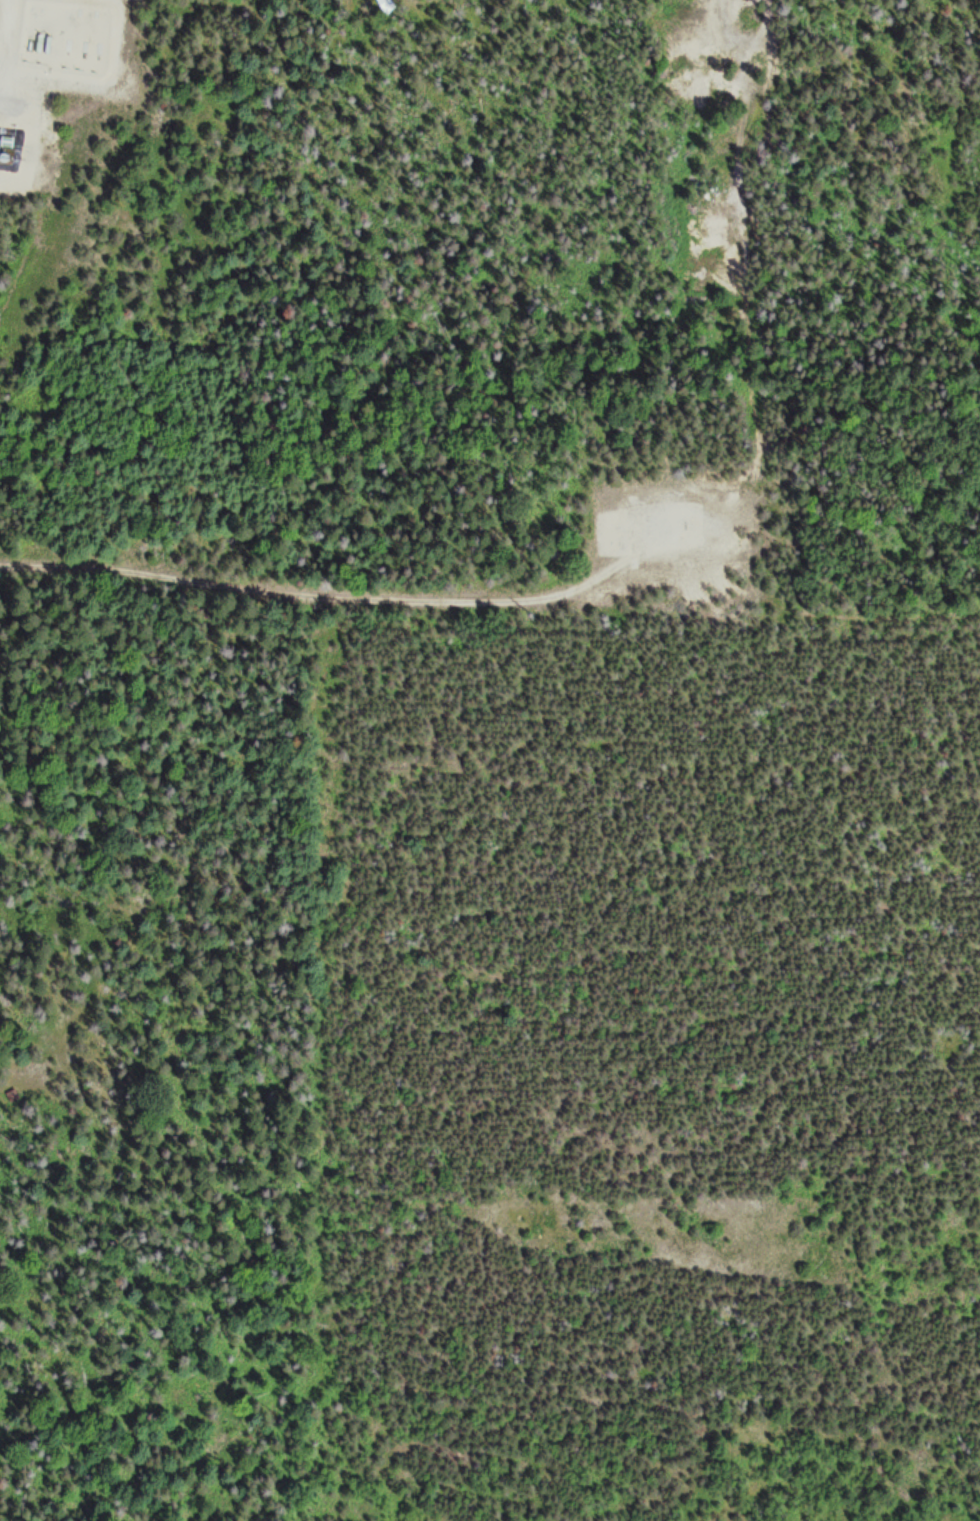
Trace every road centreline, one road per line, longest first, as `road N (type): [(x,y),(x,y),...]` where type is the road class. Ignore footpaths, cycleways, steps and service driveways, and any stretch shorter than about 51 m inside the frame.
road 1 (track): [(0,569),(504,593),(563,585),(606,566),(650,529)]

